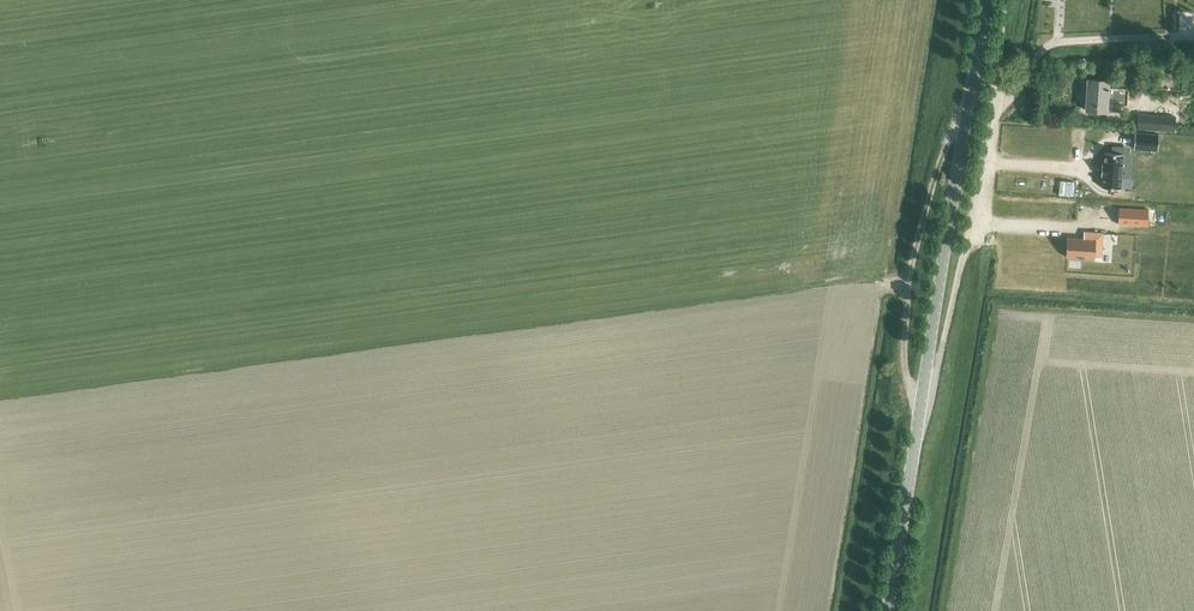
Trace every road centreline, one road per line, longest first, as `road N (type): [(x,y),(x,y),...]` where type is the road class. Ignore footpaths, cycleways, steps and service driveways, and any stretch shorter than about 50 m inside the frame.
road 1 (tertiary): [(885,610),(986,0)]
road 2 (track): [(919,411),(904,362),(905,287),(942,154),(969,100)]

